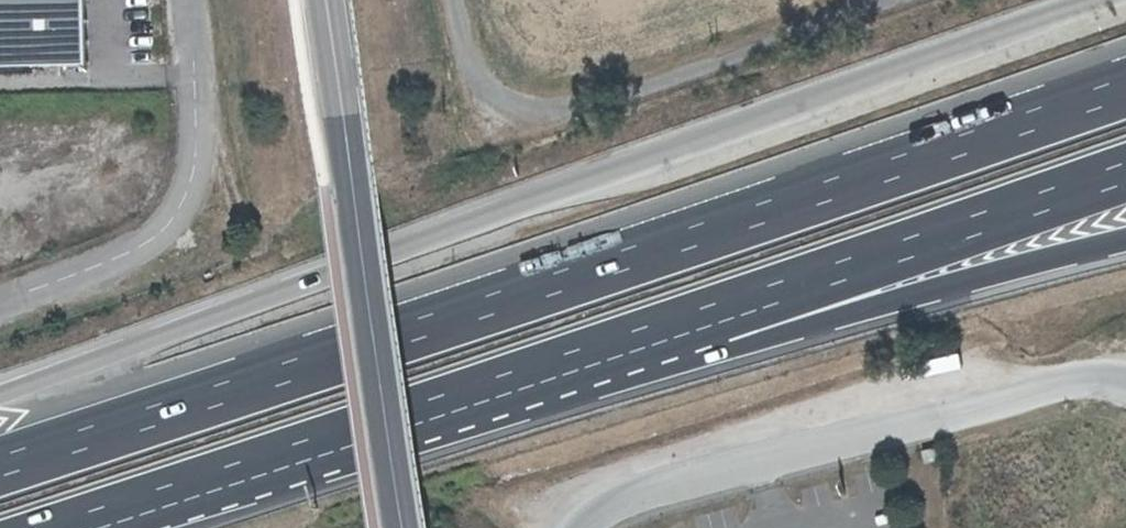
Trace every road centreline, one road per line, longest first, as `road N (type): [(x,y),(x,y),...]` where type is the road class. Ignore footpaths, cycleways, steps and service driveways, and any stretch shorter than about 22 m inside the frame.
road 1 (motorway): [(1125,86),(0,465)]
road 2 (motorway): [(1104,0),(0,394)]
road 3 (motorway): [(66,527),(644,336)]
road 4 (unclassified): [(1125,388),(1071,379),(611,500),(569,527)]
road 5 (secondary): [(318,0),(394,527)]
road 6 (motorway): [(644,336),(1125,170)]
road 7 (motorway): [(644,336),(700,357),(1125,239)]
road 8 (unclassified): [(0,299),(128,254),(161,232),(186,201),(200,161),(190,0)]

